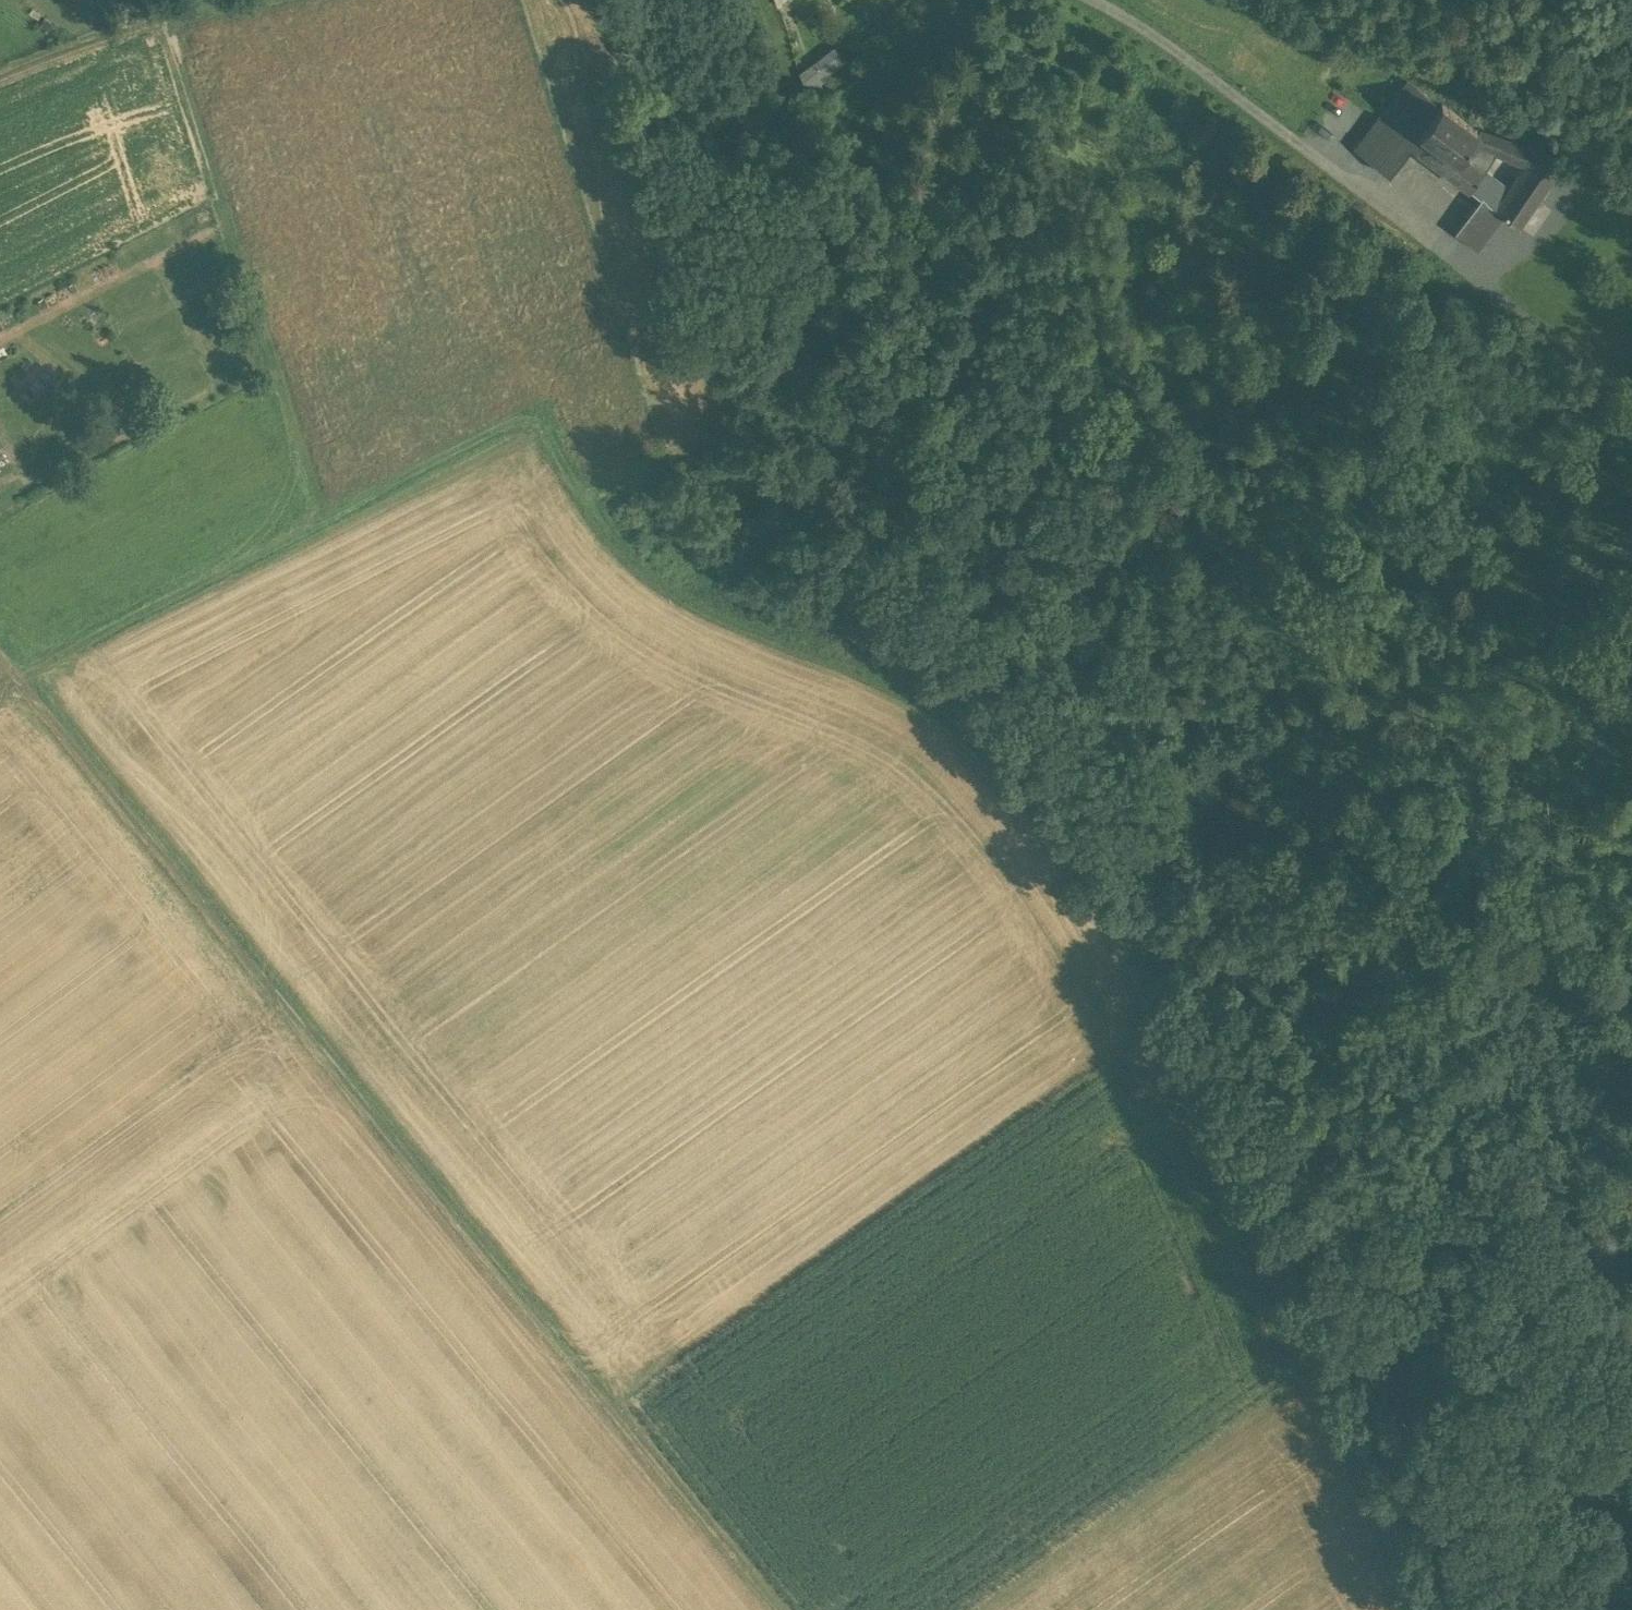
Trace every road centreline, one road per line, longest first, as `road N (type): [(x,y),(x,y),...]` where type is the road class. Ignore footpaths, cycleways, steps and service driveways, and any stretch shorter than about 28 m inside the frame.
road 1 (track): [(1432,1609),(1389,1536),(1260,1198),(1139,954),(1027,783),(917,696),(652,581),(532,415),(0,696)]
road 2 (track): [(0,655),(783,1609)]
road 3 (track): [(240,0),(85,42),(0,77)]

